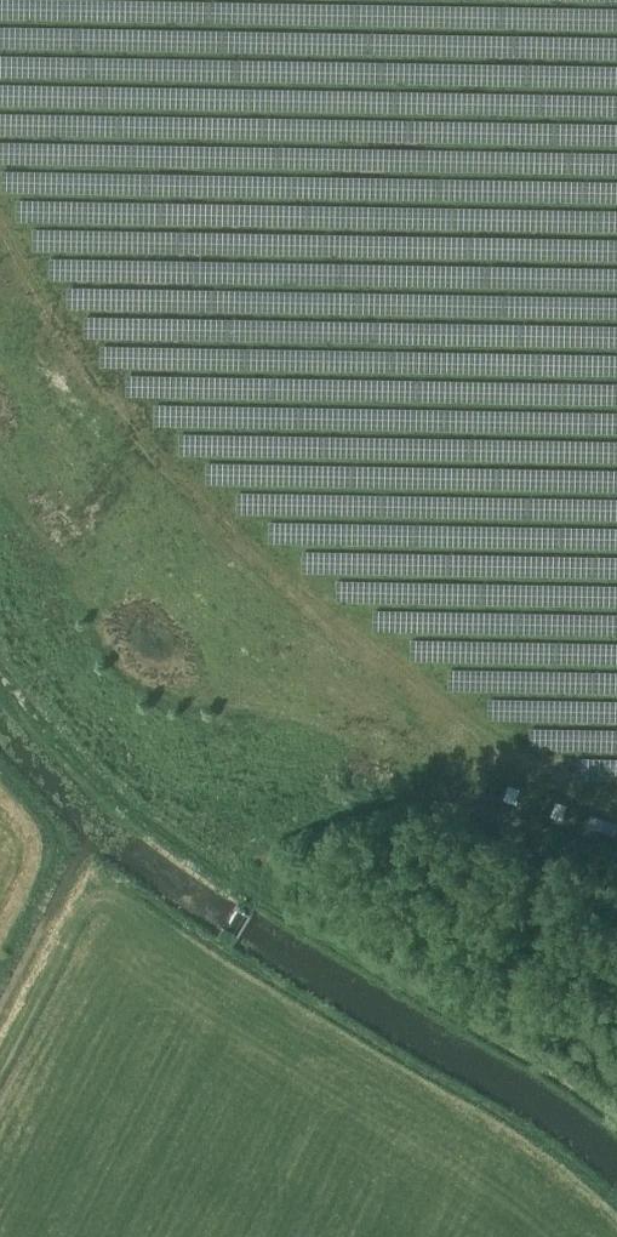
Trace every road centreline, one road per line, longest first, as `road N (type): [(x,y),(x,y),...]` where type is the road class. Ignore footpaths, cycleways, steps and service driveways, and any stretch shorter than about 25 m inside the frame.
road 1 (track): [(0,970),(68,838),(0,756)]

